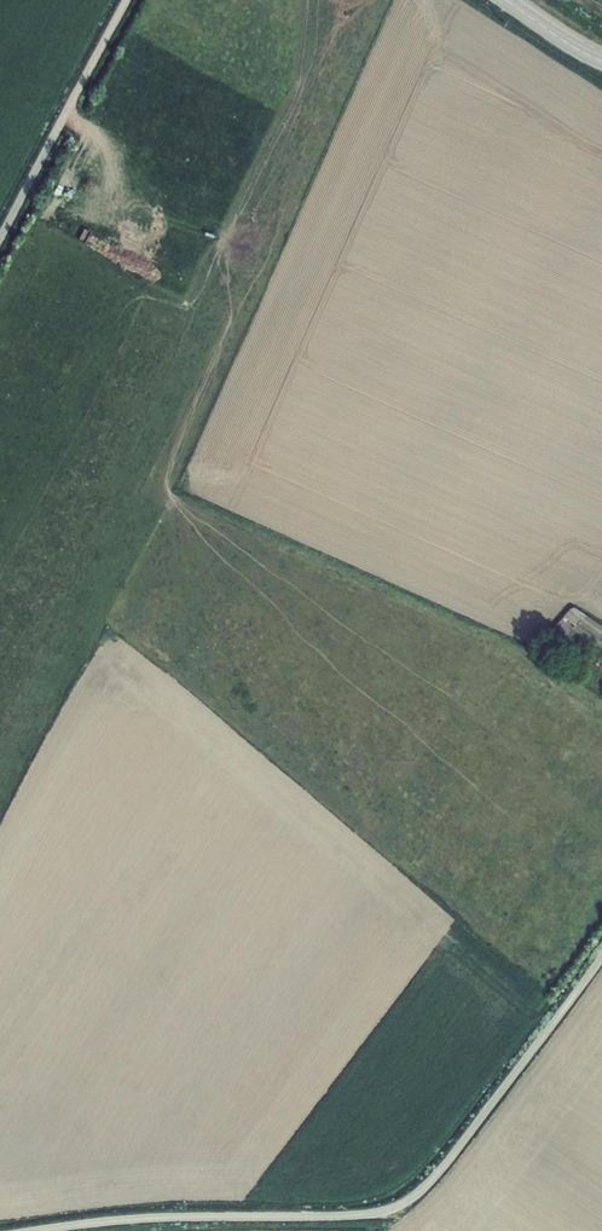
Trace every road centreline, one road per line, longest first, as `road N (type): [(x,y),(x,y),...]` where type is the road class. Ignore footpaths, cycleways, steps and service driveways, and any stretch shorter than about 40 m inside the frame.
road 1 (unclassified): [(32,1230),(168,1217),(360,1215),(398,1205),(444,1164),(601,955)]
road 2 (unclassified): [(126,0),(0,237)]

